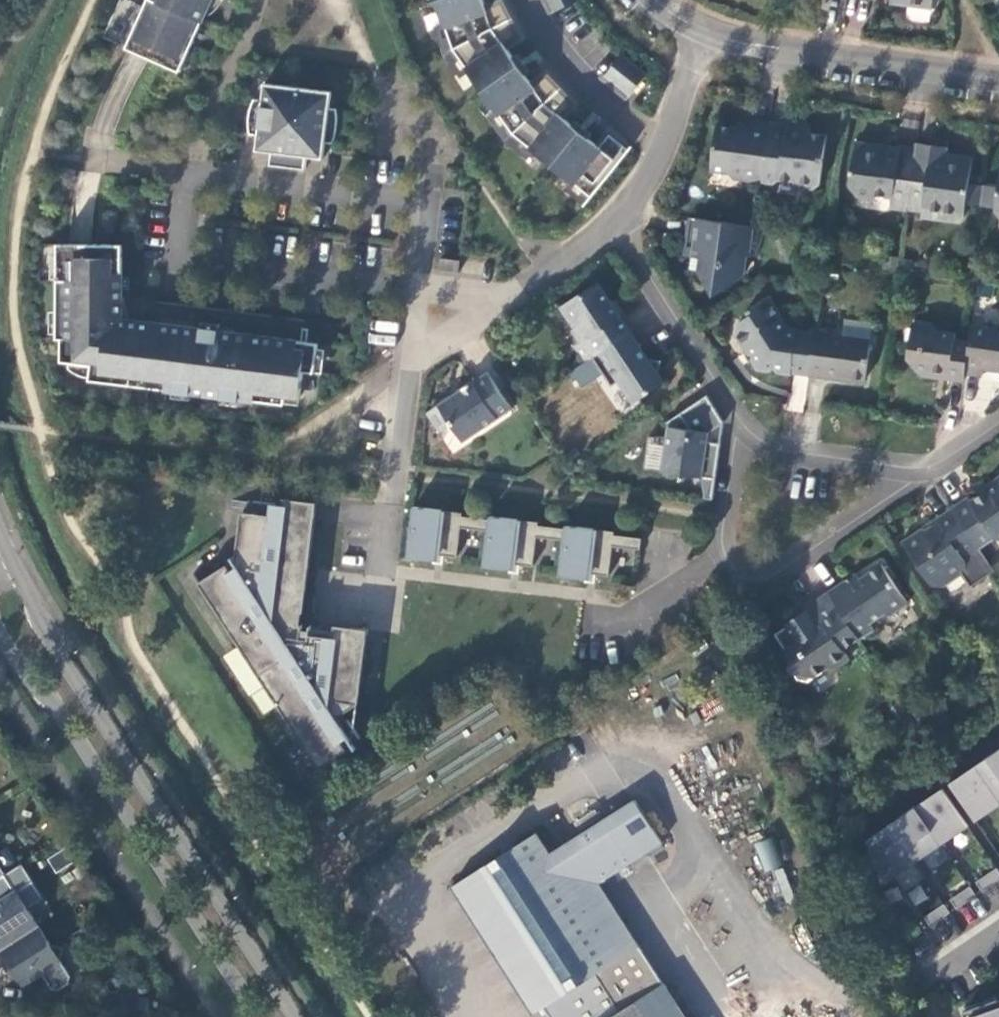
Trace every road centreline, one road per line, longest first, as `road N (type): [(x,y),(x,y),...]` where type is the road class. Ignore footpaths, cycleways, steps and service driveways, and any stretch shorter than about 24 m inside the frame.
road 1 (tertiary): [(292,1016),(58,654),(0,545)]
road 2 (residential): [(620,218),(744,433),(785,452),(919,470),(998,419)]
road 3 (tertiary): [(0,627),(255,1016)]
road 4 (residential): [(412,287),(423,201),(192,171),(181,257)]
road 5 (residential): [(702,33),(998,79)]
road 6 (residential): [(381,596),(406,363)]
road 7 (residential): [(181,257),(412,287)]
road 8 (residential): [(702,33),(662,149),(620,218)]
road 9 (residential): [(620,218),(506,298)]

